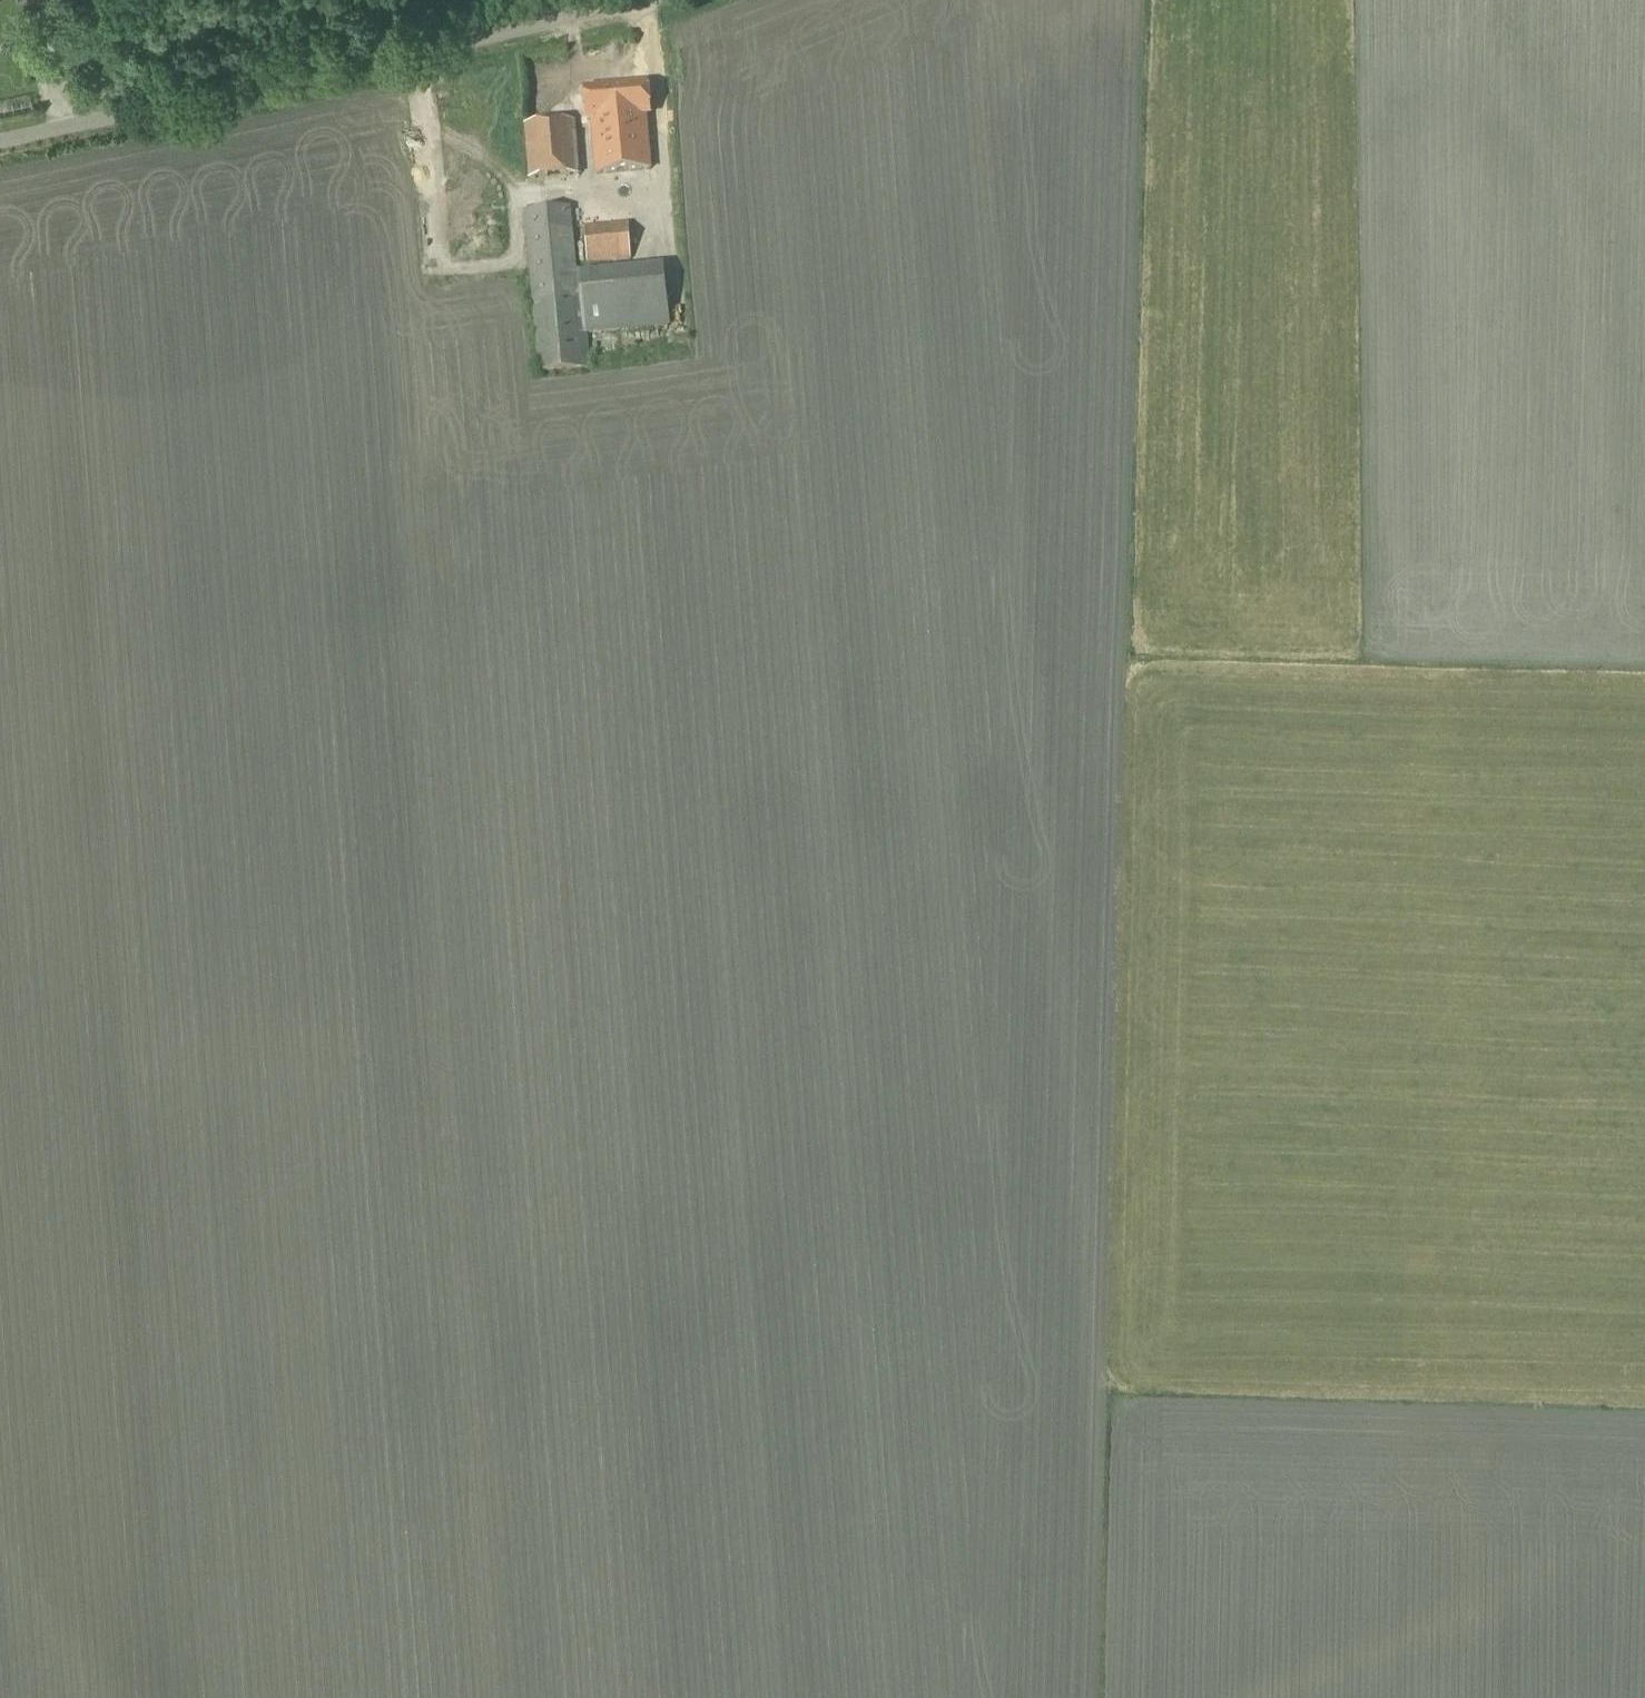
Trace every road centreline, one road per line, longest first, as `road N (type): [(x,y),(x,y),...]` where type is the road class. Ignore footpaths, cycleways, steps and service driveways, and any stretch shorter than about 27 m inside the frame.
road 1 (unclassified): [(0,142),(637,0)]

